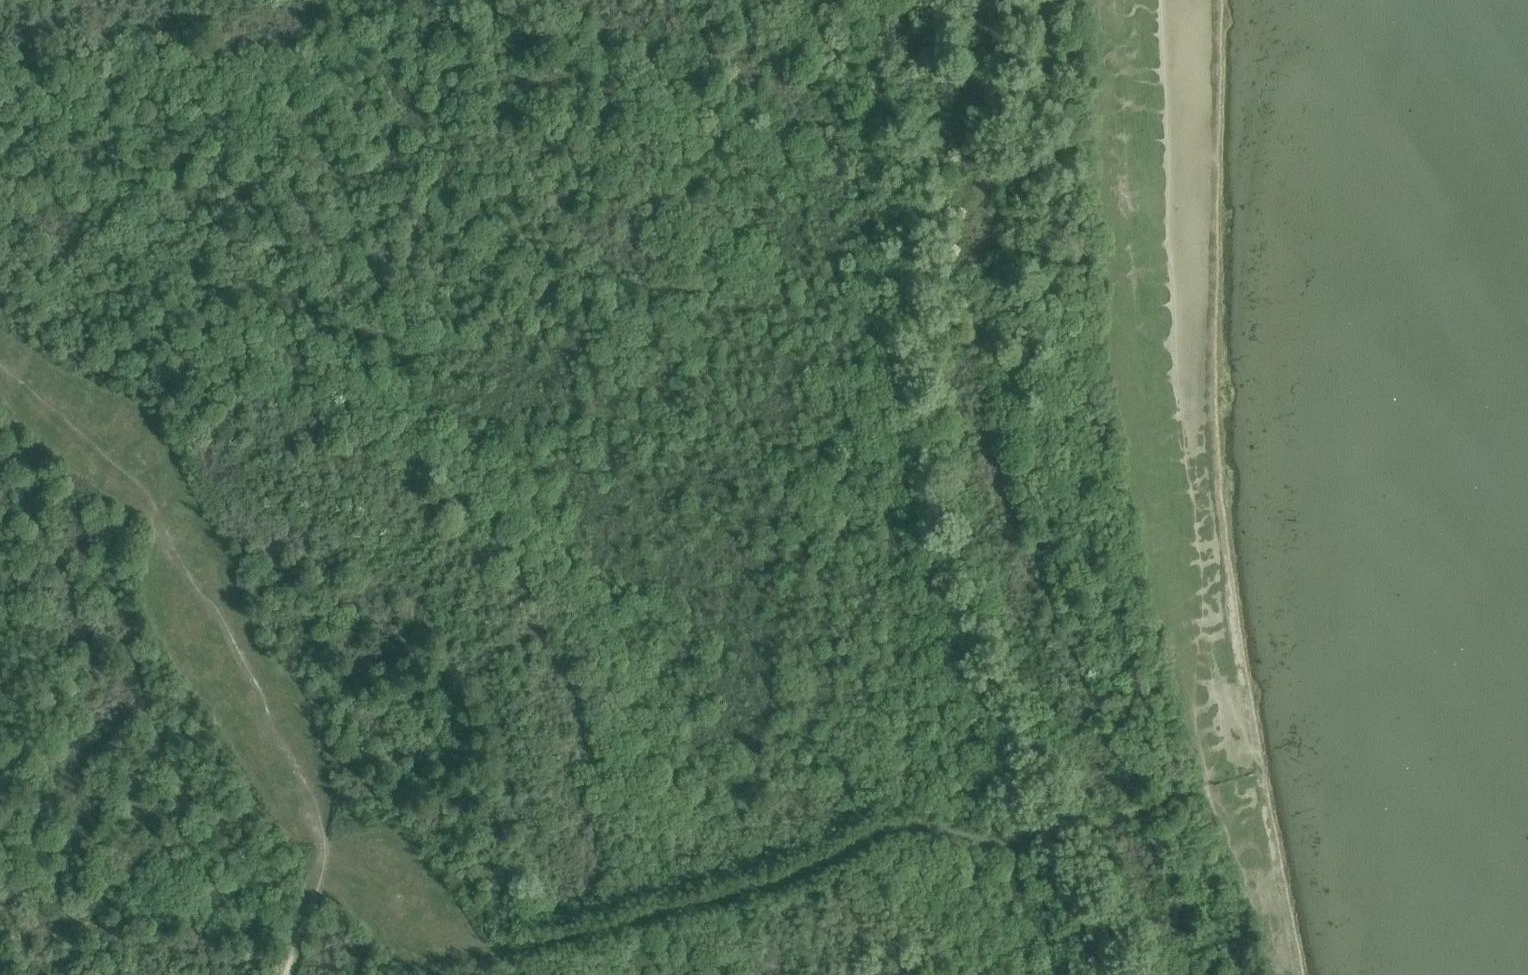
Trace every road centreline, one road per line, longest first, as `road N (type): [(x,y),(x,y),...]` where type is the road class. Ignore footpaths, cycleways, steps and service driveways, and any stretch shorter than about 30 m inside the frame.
road 1 (track): [(0,355),(182,533),(307,786),(315,885),(285,974)]

